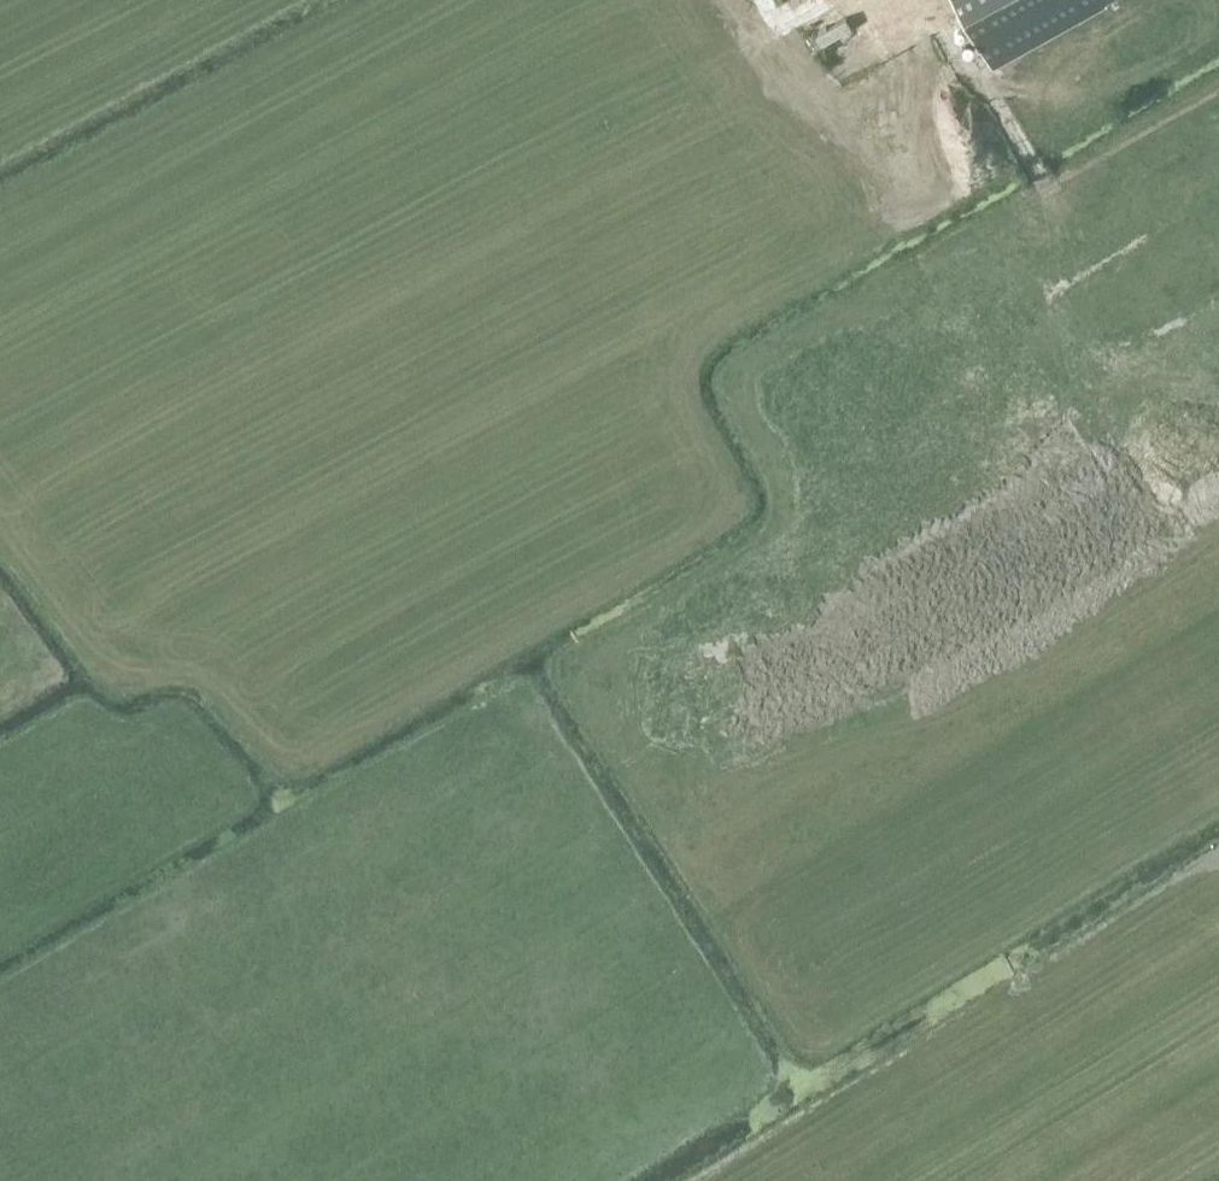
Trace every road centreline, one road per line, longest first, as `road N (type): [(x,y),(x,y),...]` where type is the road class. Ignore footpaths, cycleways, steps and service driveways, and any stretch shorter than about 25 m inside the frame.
road 1 (track): [(1051,196),(993,97),(956,56),(932,0)]

